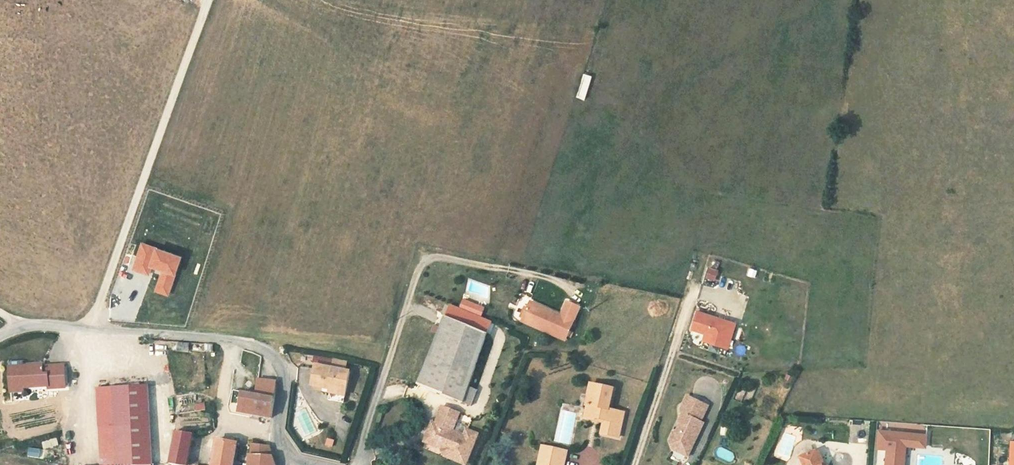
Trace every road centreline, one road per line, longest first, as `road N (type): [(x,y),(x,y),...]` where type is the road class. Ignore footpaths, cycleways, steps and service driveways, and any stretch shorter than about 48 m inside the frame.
road 1 (unclassified): [(90,330),(210,0)]
road 2 (unclassified): [(90,330),(211,337),(268,352),(280,370),(278,438),(289,459)]

